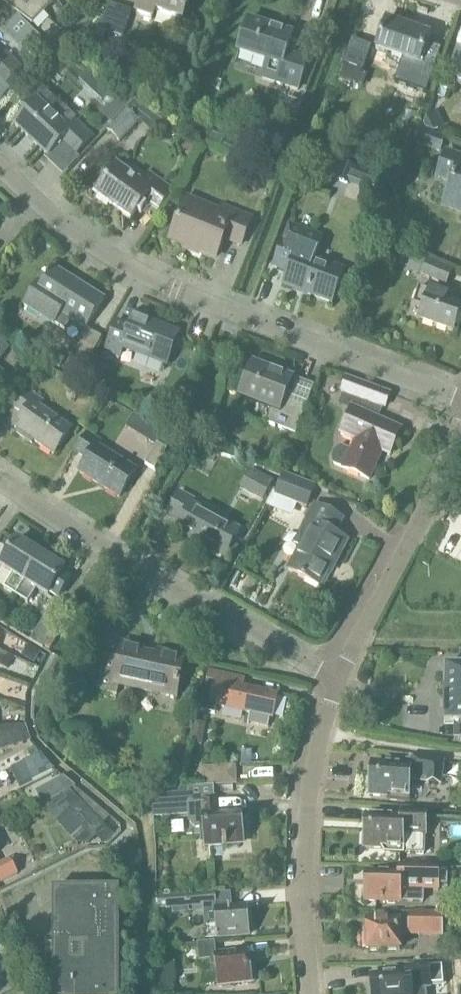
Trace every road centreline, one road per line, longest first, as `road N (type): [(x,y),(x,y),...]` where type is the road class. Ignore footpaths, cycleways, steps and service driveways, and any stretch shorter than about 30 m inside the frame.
road 1 (residential): [(460,400),(130,266),(60,221),(0,165)]
road 2 (residential): [(339,675),(139,569),(0,469)]
road 3 (residential): [(313,993),(307,814),(339,675)]
road 4 (residential): [(339,675),(460,427)]

